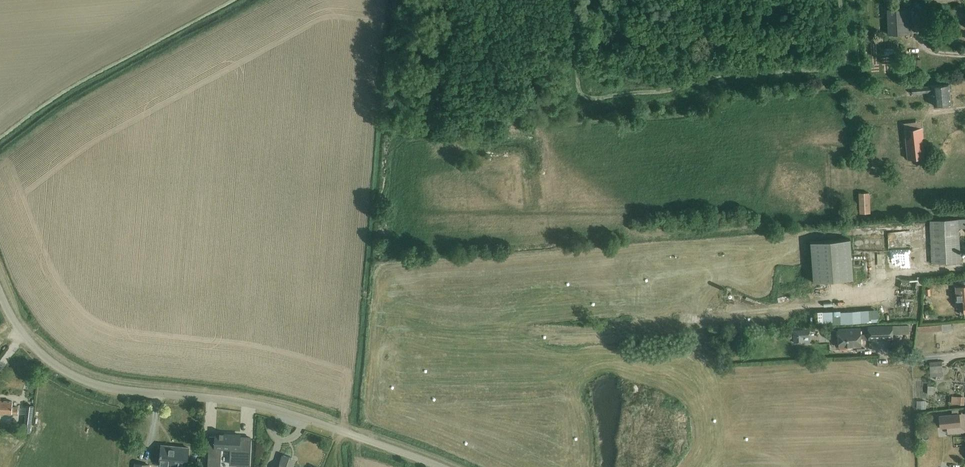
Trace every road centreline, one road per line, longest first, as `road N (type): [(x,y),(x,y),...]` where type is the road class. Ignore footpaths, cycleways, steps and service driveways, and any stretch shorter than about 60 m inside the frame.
road 1 (unclassified): [(441,466),(254,405),(91,383),(37,349),(0,294)]

